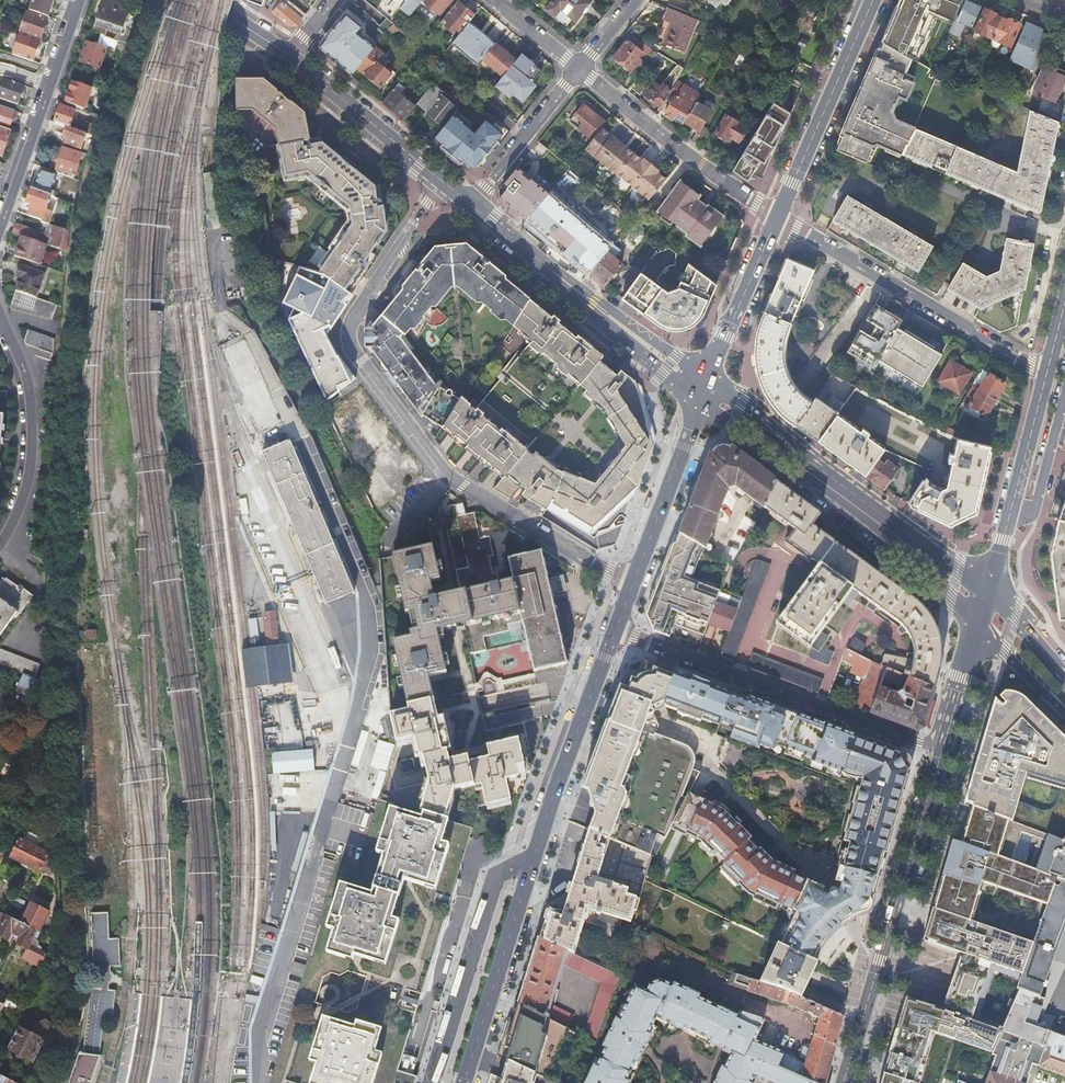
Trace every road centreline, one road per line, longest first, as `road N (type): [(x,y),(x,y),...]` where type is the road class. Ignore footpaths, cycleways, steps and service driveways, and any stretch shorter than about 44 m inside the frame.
road 1 (residential): [(630,587),(460,483),(351,342),(349,324),(444,182)]
road 2 (primary): [(613,632),(463,1082)]
road 3 (residential): [(613,632),(942,747)]
road 4 (residential): [(1046,376),(777,218)]
road 5 (secondary): [(470,204),(705,390)]
road 6 (residential): [(889,932),(913,931),(979,703),(957,696)]
road 7 (secondary): [(705,390),(906,540)]
road 8 (residential): [(579,70),(777,218)]
road 9 (residential): [(82,0),(0,231)]
road 10 (residential): [(0,317),(25,375),(32,421),(23,500),(0,545)]
road 11 (primary): [(874,0),(777,218)]
road 12 (primary): [(705,390),(630,587)]
road 13 (secondary): [(286,53),(444,182)]
road 14 (primary): [(889,932),(942,747)]
road 15 (primary): [(777,218),(705,390)]
road 16 (residential): [(579,70),(470,204)]
road 17 (residential): [(1011,508),(1036,506),(1064,397)]
road 18 (primary): [(1011,508),(1046,376)]

